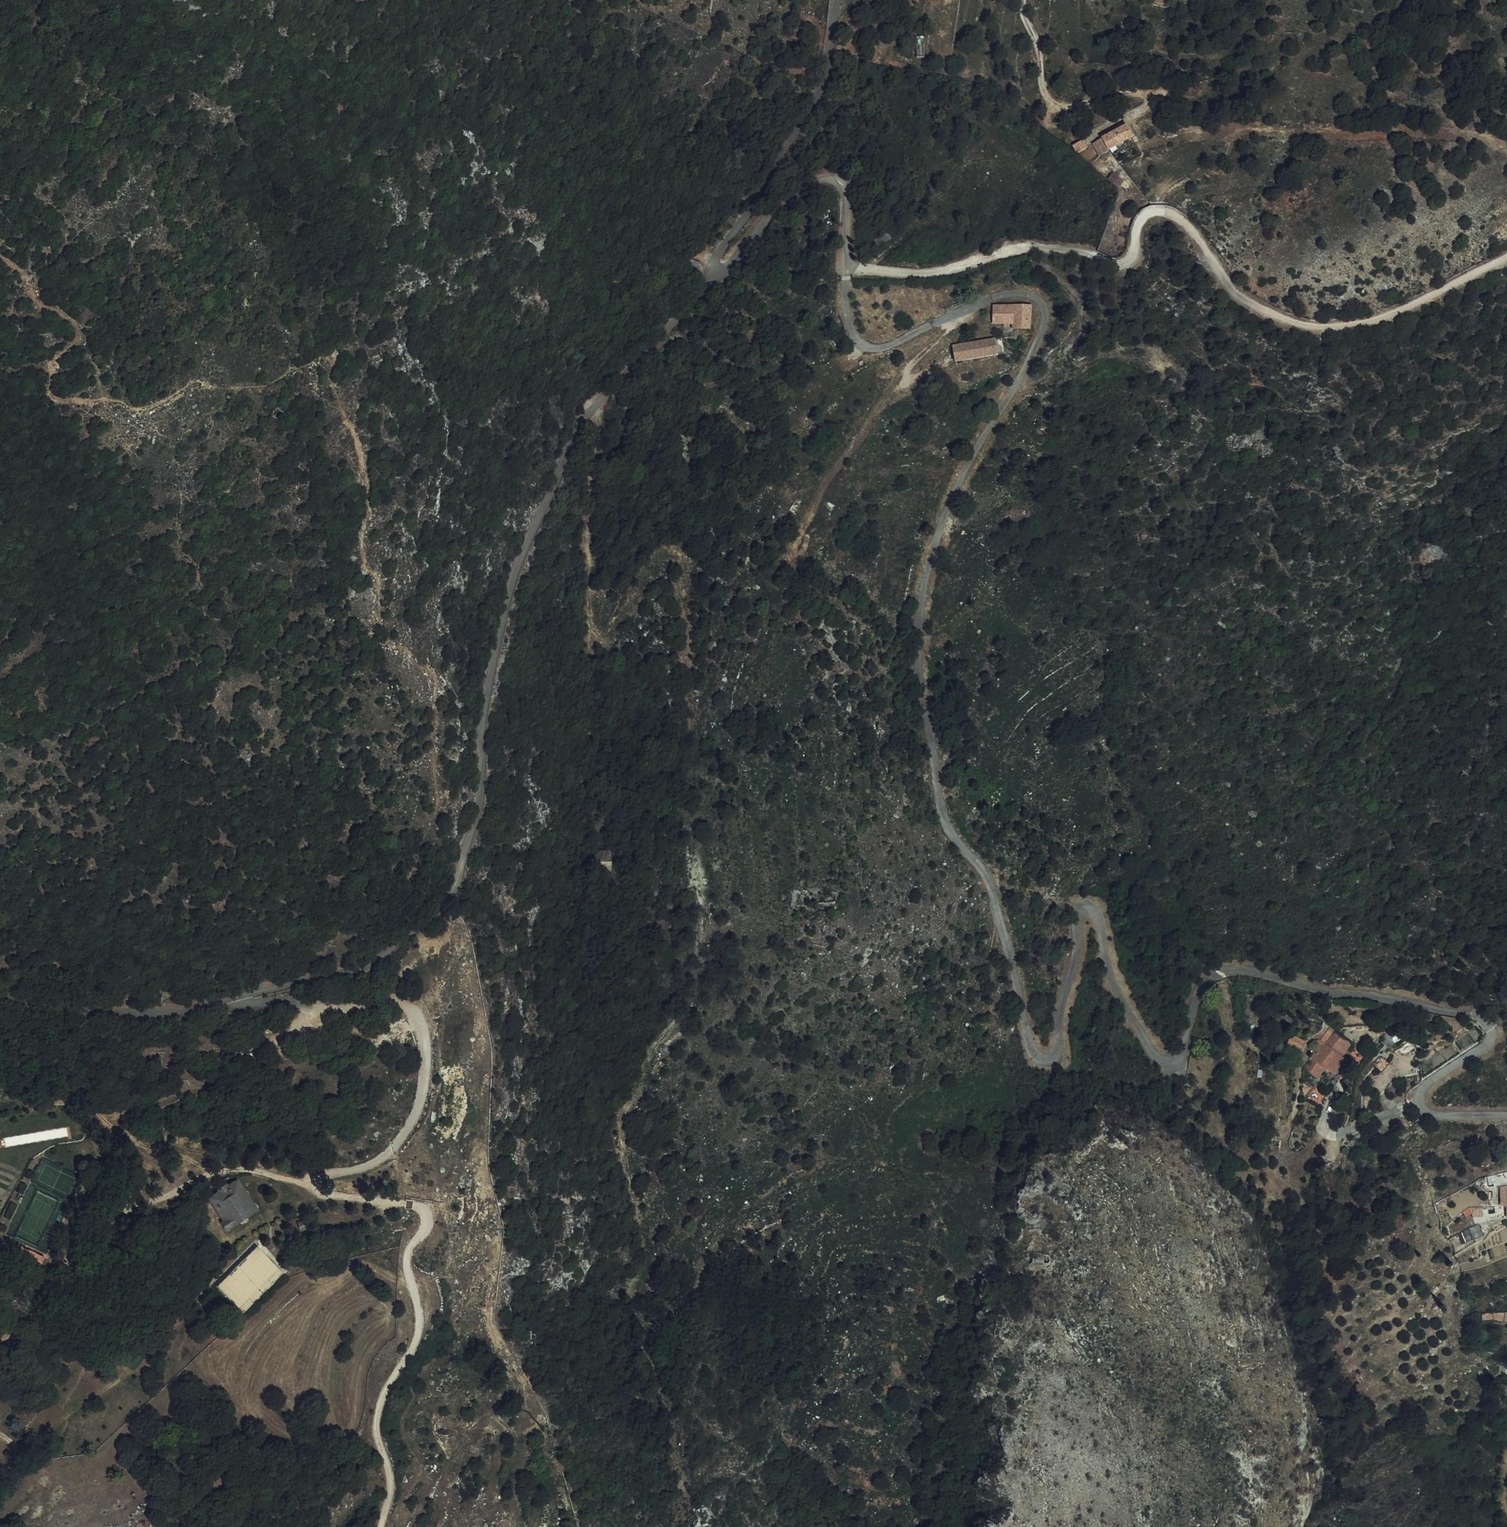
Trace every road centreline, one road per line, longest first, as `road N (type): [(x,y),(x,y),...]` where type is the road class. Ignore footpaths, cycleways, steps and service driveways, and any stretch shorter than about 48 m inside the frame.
road 1 (unclassified): [(846,264),(845,191),(820,182),(776,216),(580,425),(521,553),(481,722),(479,807),(451,893),(427,920),(356,969),(161,1012),(92,1012),(0,992)]
road 2 (track): [(1506,256),(1375,319),(1317,326),(1234,291),(1194,234),(1167,212),(1146,214),(1123,265),(1054,250),(904,274),(846,264)]

